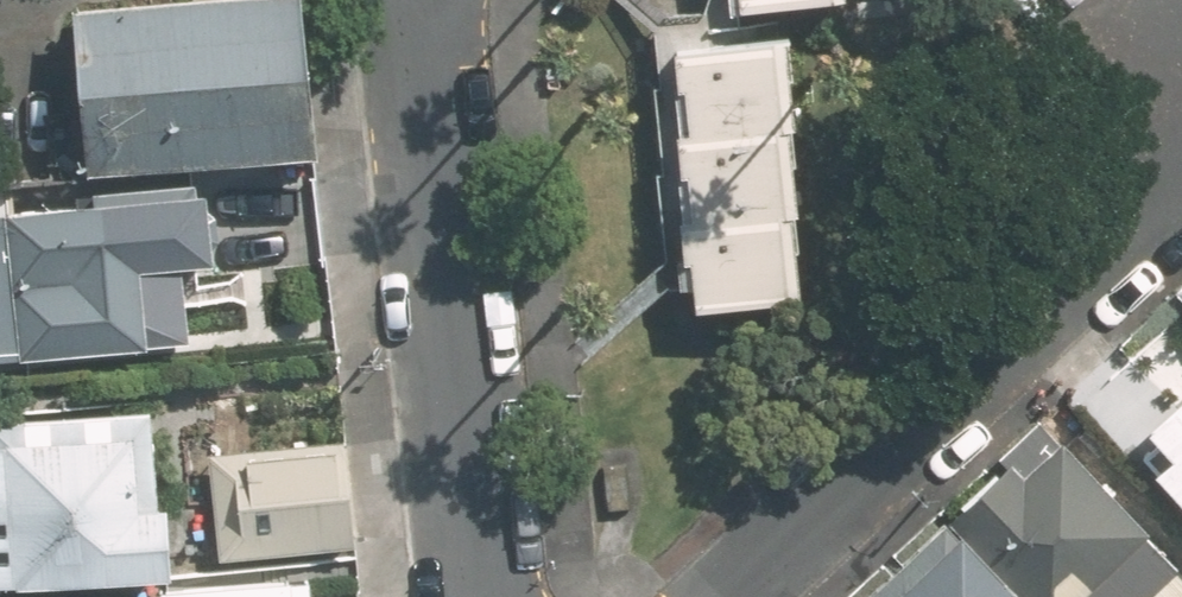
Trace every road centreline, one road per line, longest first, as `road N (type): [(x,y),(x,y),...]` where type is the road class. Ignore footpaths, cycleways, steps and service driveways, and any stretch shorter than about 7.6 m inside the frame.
road 1 (residential): [(728,596),(1181,175)]
road 2 (residential): [(487,596),(437,0)]

